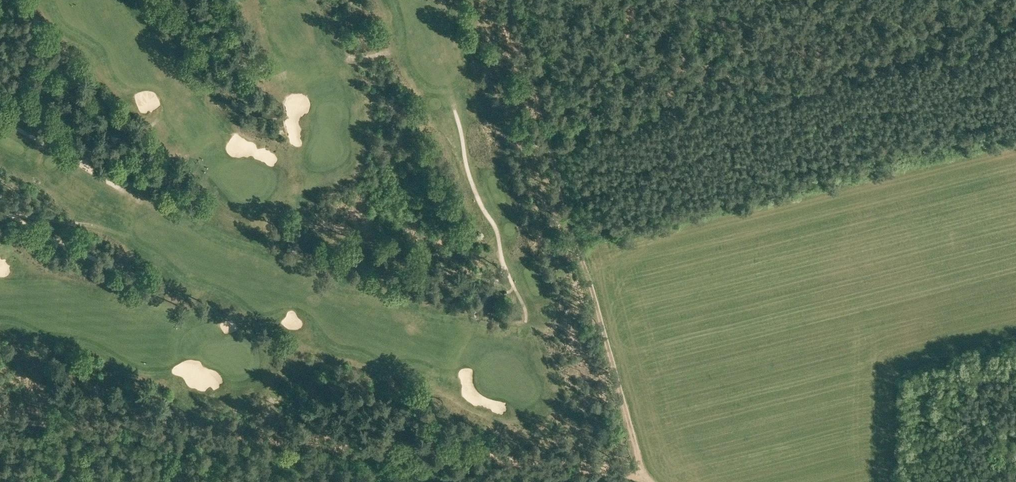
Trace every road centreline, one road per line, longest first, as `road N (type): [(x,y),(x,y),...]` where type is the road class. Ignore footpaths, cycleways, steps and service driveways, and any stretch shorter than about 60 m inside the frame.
road 1 (track): [(643,477),(512,0)]
road 2 (track): [(643,477),(215,439)]
road 3 (track): [(215,439),(37,423)]

